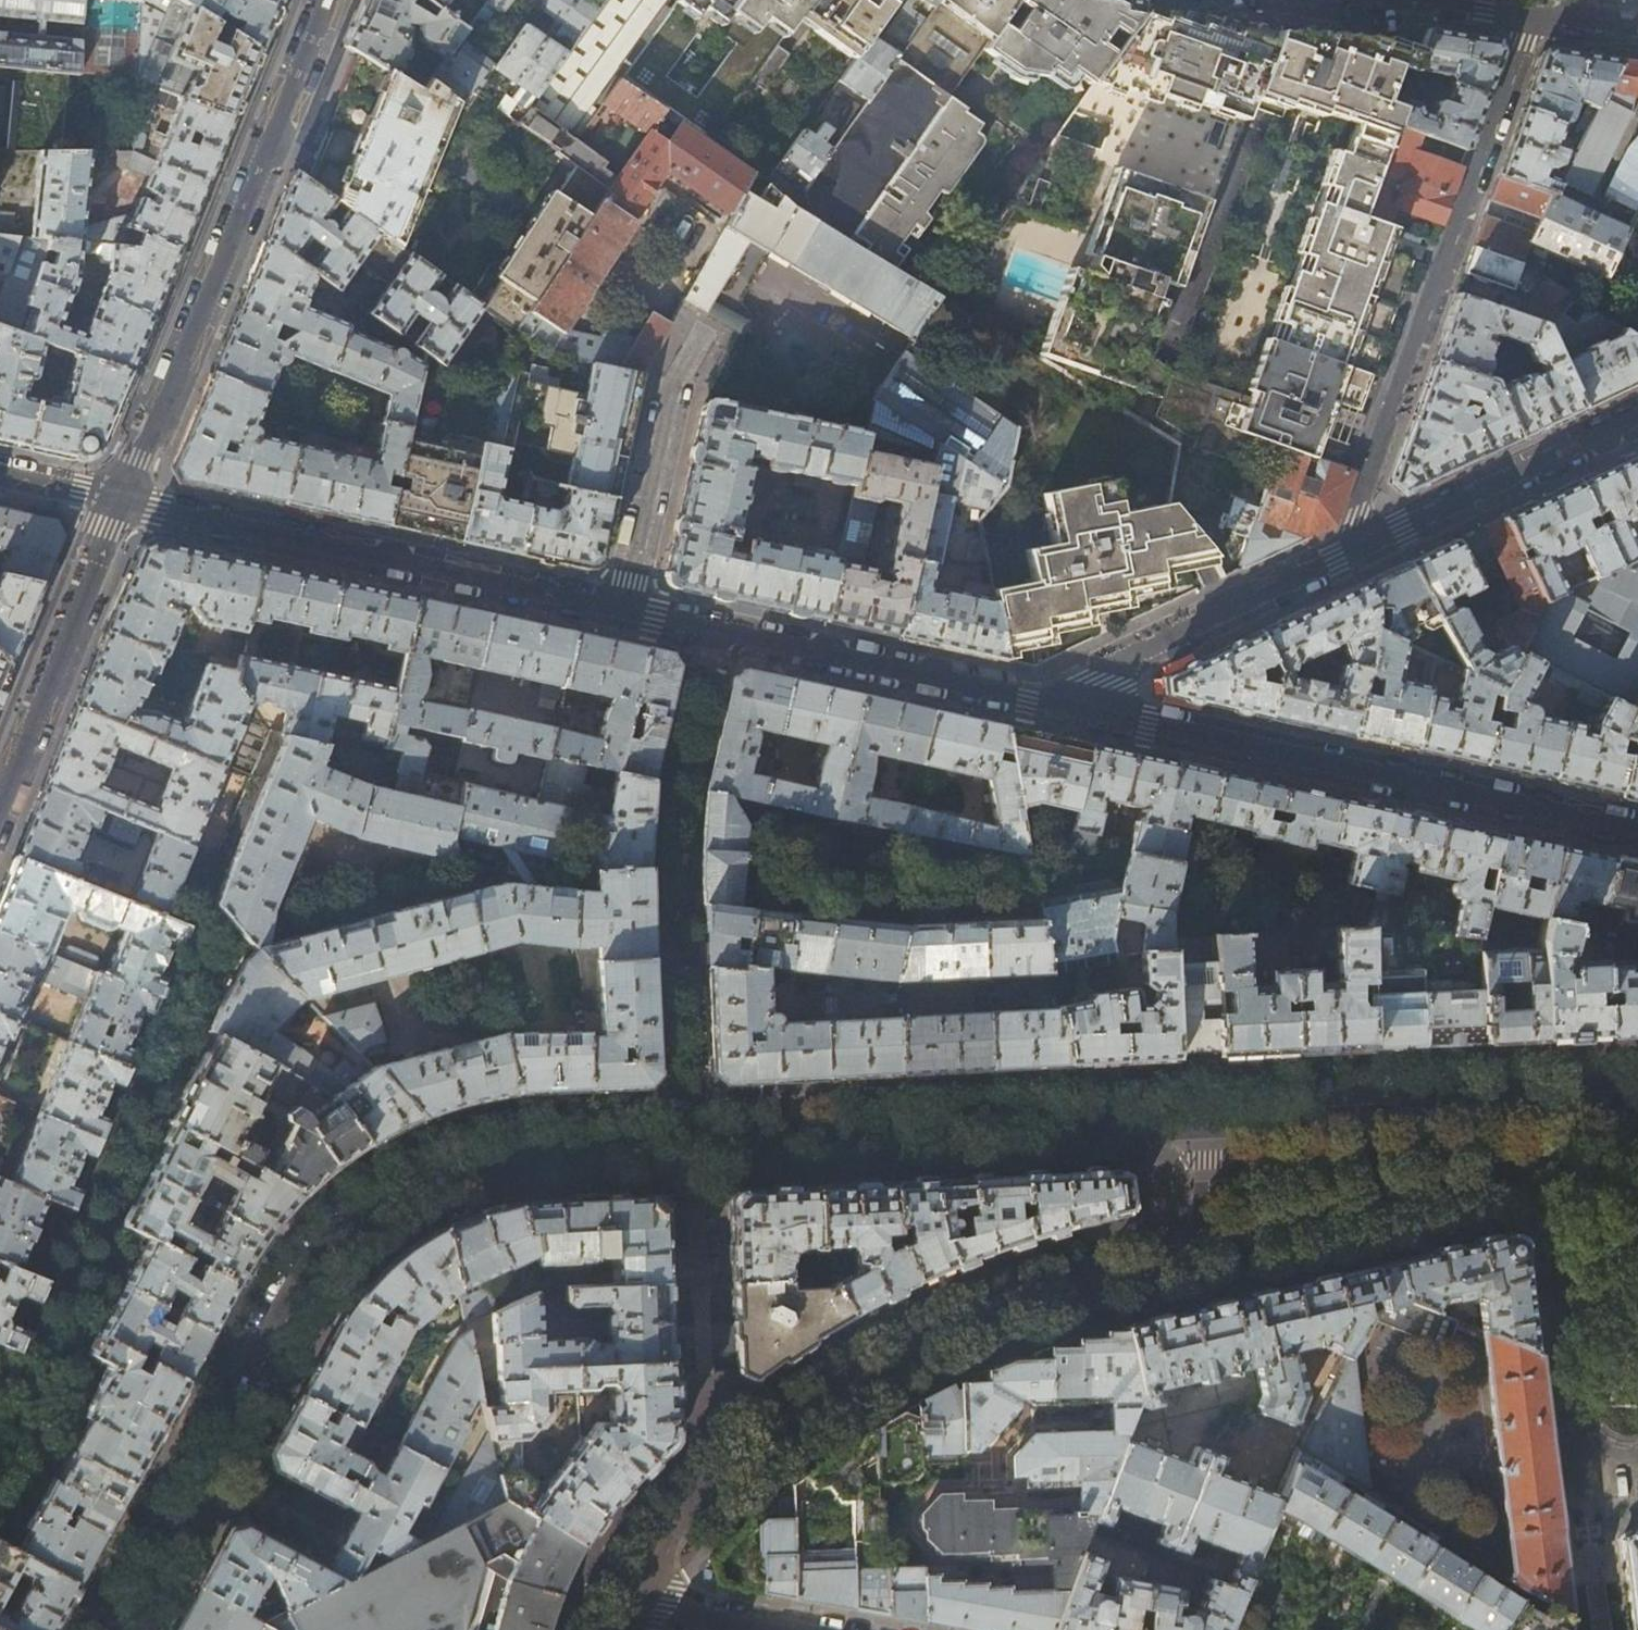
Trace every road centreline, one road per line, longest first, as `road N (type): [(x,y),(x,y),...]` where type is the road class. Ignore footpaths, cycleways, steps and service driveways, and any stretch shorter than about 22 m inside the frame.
road 1 (tertiary): [(691,1142),(492,1153),(424,1178),(334,1244),(121,1629)]
road 2 (residential): [(1205,1249),(1000,1301),(818,1390),(712,1477),(609,1602)]
road 3 (residential): [(1205,1249),(1476,1188),(1512,1191),(1545,1216),(1557,1247),(1584,1431),(1608,1449),(1637,1451)]
road 4 (residential): [(121,499),(713,630)]
road 5 (residential): [(1046,703),(1637,831)]
road 6 (residential): [(1532,18),(1343,561)]
road 7 (tertiary): [(121,499),(325,0)]
road 8 (tertiary): [(1204,1117),(691,1142)]
road 9 (tertiary): [(1637,1092),(1204,1117)]
road 10 (residential): [(713,630),(1046,703)]
road 11 (residential): [(1046,703),(1343,561)]
road 12 (tertiary): [(0,805),(121,499)]
road 13 (residential): [(1343,561),(1637,420)]
road 14 (residential): [(680,967),(691,1142)]
road 15 (residential): [(609,1602),(773,1629)]
road 16 (residential): [(691,1142),(699,1283)]
road 17 (residential): [(1204,1117),(1205,1249)]
road 18 (residential): [(713,630),(688,754)]
road 19 (residential): [(0,472),(121,499)]

